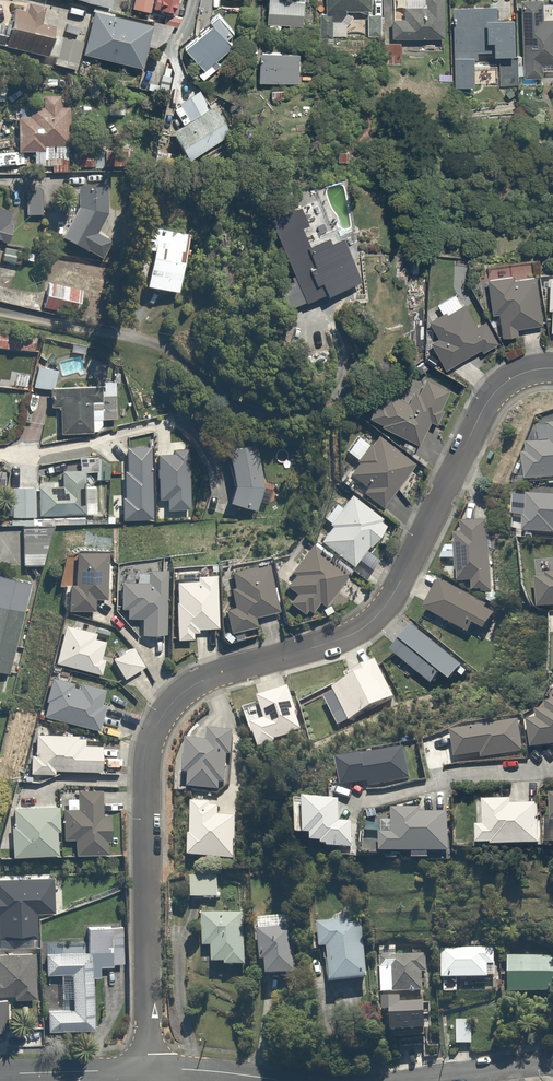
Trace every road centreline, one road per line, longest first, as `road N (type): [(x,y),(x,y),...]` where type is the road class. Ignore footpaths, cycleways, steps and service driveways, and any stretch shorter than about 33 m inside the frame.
road 1 (residential): [(149,1069),(146,782),(163,716),(203,681),(370,623),(400,582),(490,398),(519,375),(552,369)]
road 2 (residential): [(0,1074),(149,1069)]
road 3 (residential): [(407,1080),(552,1062)]
road 4 (residential): [(149,1069),(288,1080)]

